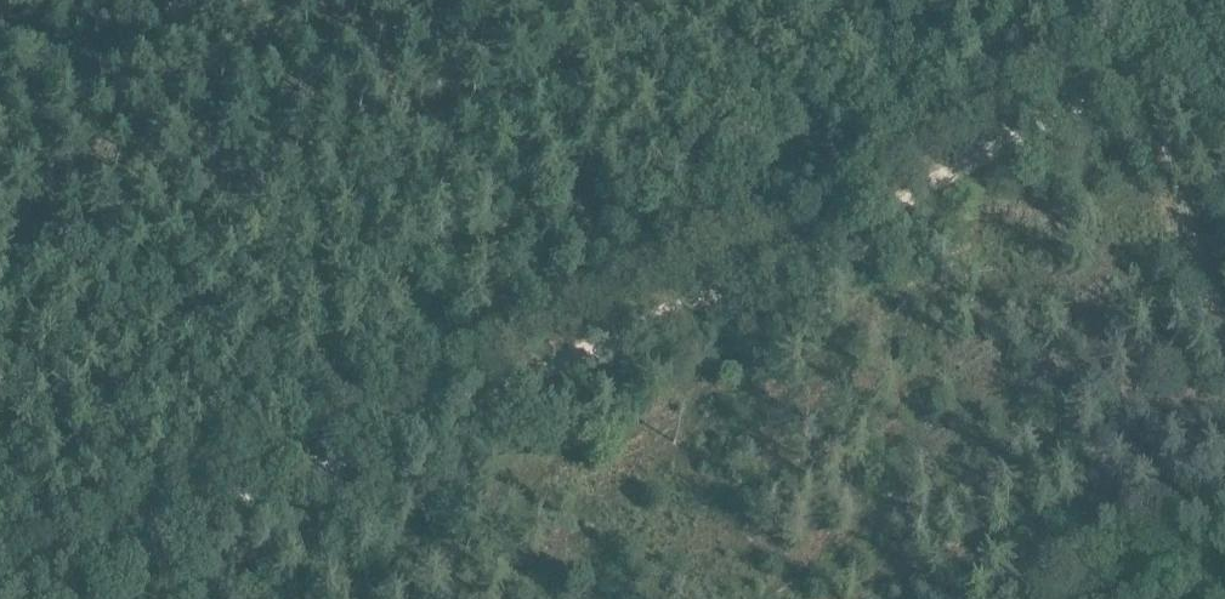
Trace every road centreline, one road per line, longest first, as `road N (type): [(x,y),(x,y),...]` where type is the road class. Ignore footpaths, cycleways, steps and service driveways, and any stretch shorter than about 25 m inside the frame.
road 1 (track): [(161,530),(446,414),(723,286),(1224,23)]
road 2 (track): [(161,530),(59,248),(33,0)]
road 3 (track): [(1141,69),(1224,314)]
road 4 (track): [(723,286),(618,53)]
road 5 (track): [(1037,598),(1224,464)]
road 6 (track): [(0,598),(161,530)]

